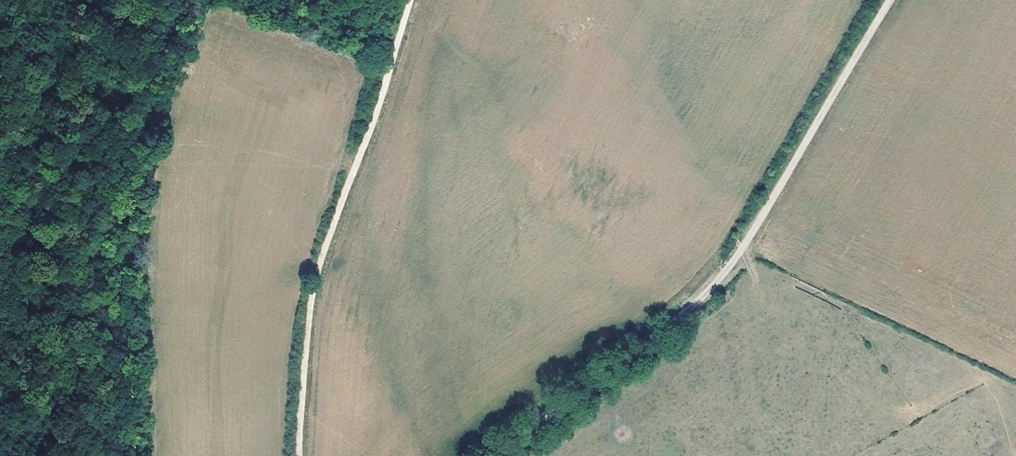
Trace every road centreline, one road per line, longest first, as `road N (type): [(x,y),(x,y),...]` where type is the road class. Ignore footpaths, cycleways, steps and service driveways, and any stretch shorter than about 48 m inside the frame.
road 1 (unclassified): [(889,0),(724,271),(505,455)]
road 2 (track): [(409,0),(314,286),(298,455)]

